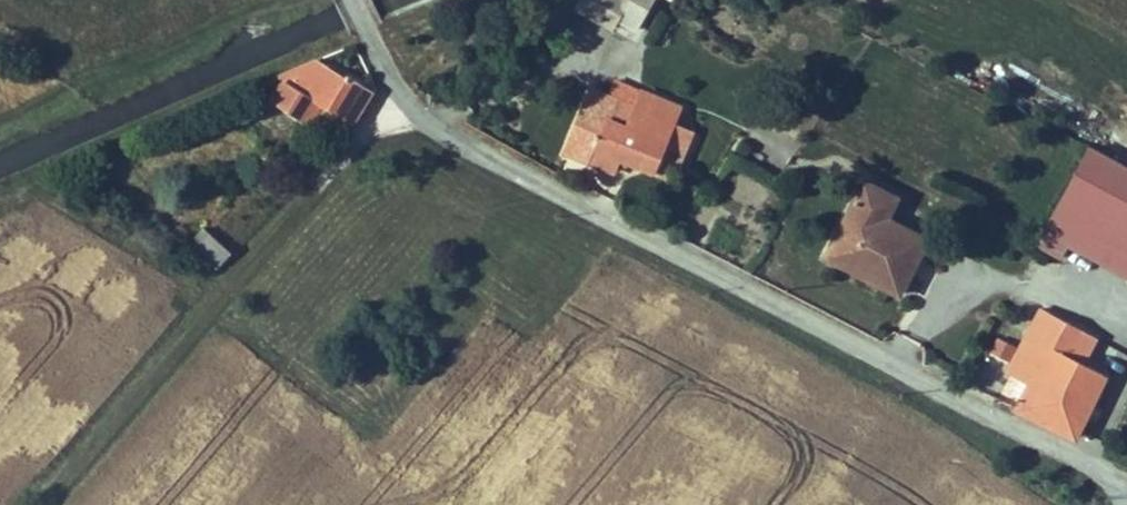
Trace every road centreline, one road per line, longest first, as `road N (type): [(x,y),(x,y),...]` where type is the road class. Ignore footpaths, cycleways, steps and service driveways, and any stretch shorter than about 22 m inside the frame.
road 1 (unclassified): [(1126,502),(1097,462),(395,93),(360,0)]
road 2 (track): [(32,504),(395,93)]

